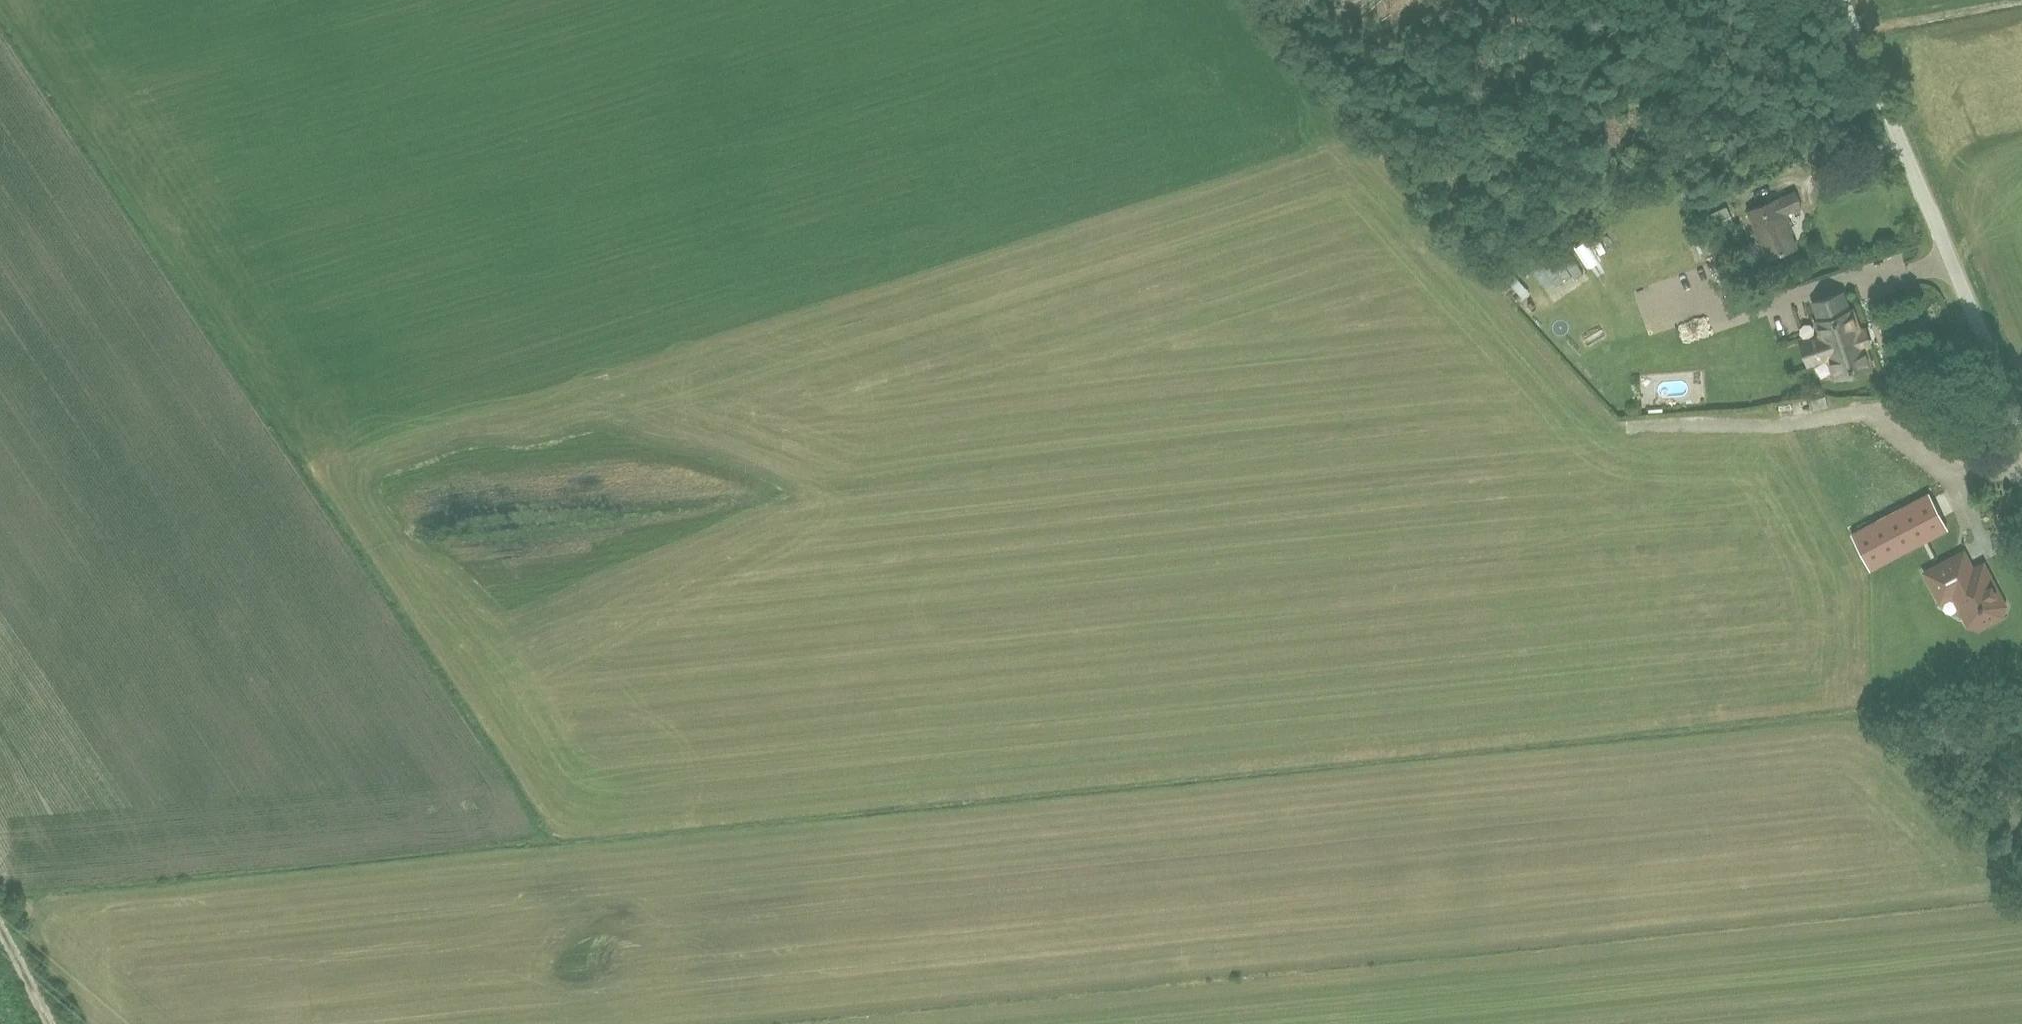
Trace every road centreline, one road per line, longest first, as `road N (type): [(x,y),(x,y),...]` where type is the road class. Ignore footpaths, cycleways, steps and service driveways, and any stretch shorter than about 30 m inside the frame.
road 1 (unclassified): [(2021,429),(1839,0)]
road 2 (track): [(59,1023),(0,909)]

